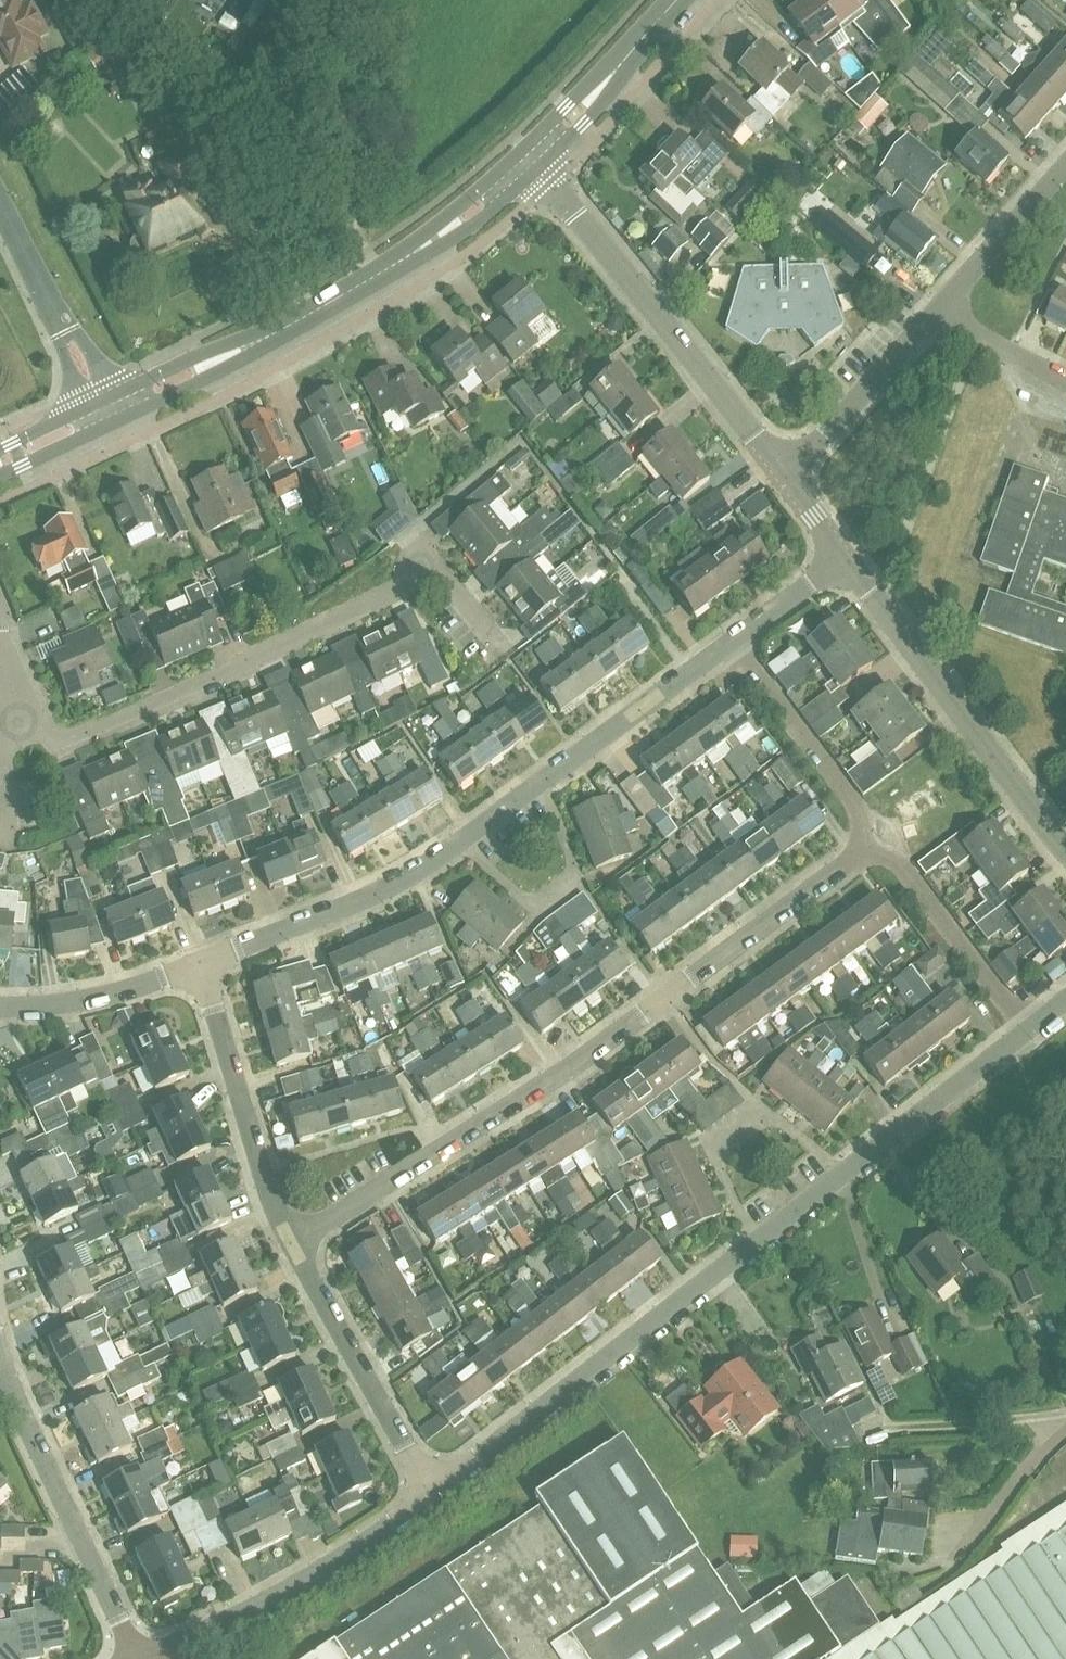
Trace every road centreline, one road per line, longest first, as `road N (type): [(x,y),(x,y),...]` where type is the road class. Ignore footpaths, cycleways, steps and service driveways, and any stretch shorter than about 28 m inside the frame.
road 1 (residential): [(428,1489),(1027,1031)]
road 2 (residential): [(294,1245),(879,843)]
road 3 (residential): [(201,965),(426,866),(737,638)]
road 4 (residential): [(20,717),(55,738),(107,725),(420,579),(447,580),(508,662)]
road 5 (secondary): [(105,422),(292,331),(531,166)]
road 6 (residential): [(788,475),(531,166)]
road 7 (residential): [(1065,852),(844,557)]
road 8 (residential): [(132,1658),(0,1353)]
road 9 (residential): [(151,1649),(330,1562),(428,1489)]
road 10 (residential): [(294,1245),(255,1152),(201,965)]
road 11 (residential): [(428,1489),(294,1245)]
road 12 (residential): [(886,1615),(1064,1408)]
road 13 (residential): [(879,843),(737,638)]
road 14 (residential): [(1027,1031),(879,843)]
road 15 (residential): [(105,422),(0,211)]
road 16 (residential): [(788,475),(940,309)]
road 17 (secondary): [(531,166),(681,0)]
road 18 (residential): [(0,1007),(95,998),(201,965)]
road 19 (residential): [(940,309),(1065,171)]
road 20 (residential): [(892,1431),(1064,1408)]
road 21 (residential): [(1065,384),(964,333),(940,309)]
road 22 (residential): [(737,638),(844,557)]
road 23 (residential): [(2,837),(3,743),(20,717)]

